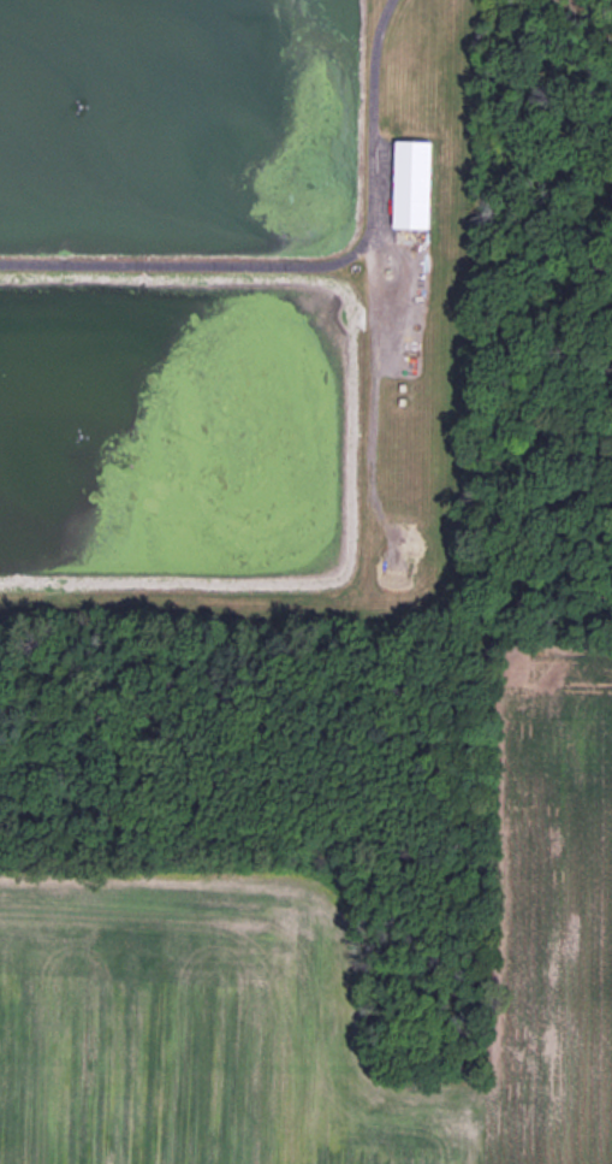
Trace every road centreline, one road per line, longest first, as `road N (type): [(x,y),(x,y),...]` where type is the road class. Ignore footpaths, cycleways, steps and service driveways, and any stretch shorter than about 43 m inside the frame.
road 1 (track): [(394,0),(374,54),(369,230),(349,259),(298,266),(0,264)]

